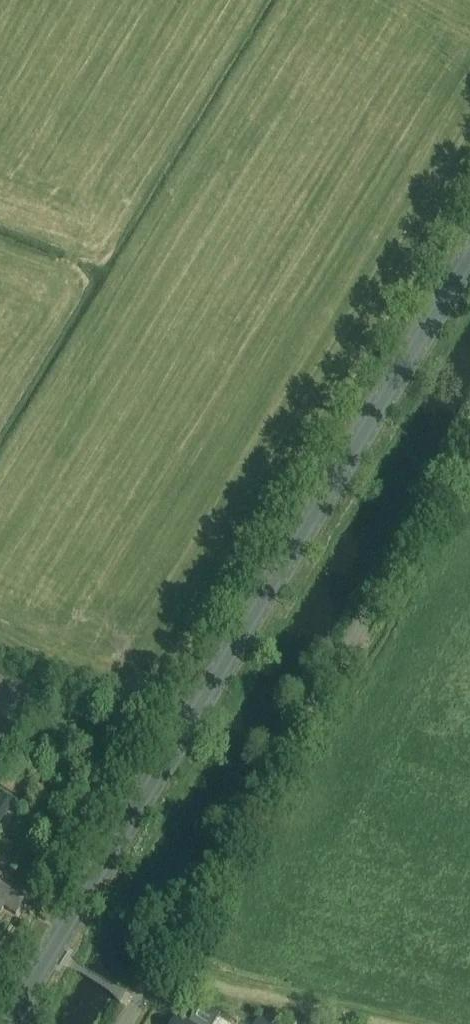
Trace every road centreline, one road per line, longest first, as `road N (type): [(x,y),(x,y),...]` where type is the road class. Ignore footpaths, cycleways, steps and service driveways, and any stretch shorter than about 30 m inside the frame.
road 1 (secondary): [(12,1023),(469,255)]
road 2 (unclassified): [(125,1023),(469,437)]

